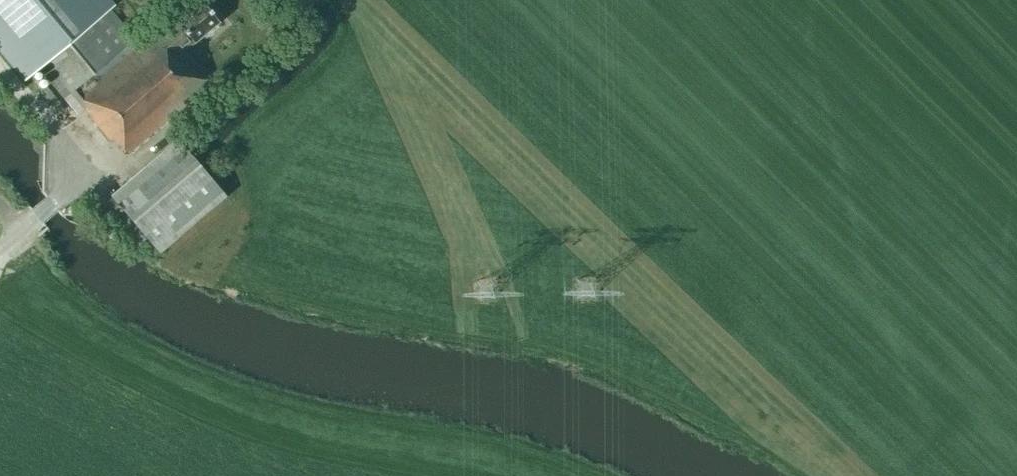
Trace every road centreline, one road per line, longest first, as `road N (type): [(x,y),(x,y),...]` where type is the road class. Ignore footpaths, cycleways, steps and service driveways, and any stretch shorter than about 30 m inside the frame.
road 1 (track): [(0,56),(94,171),(53,205)]

